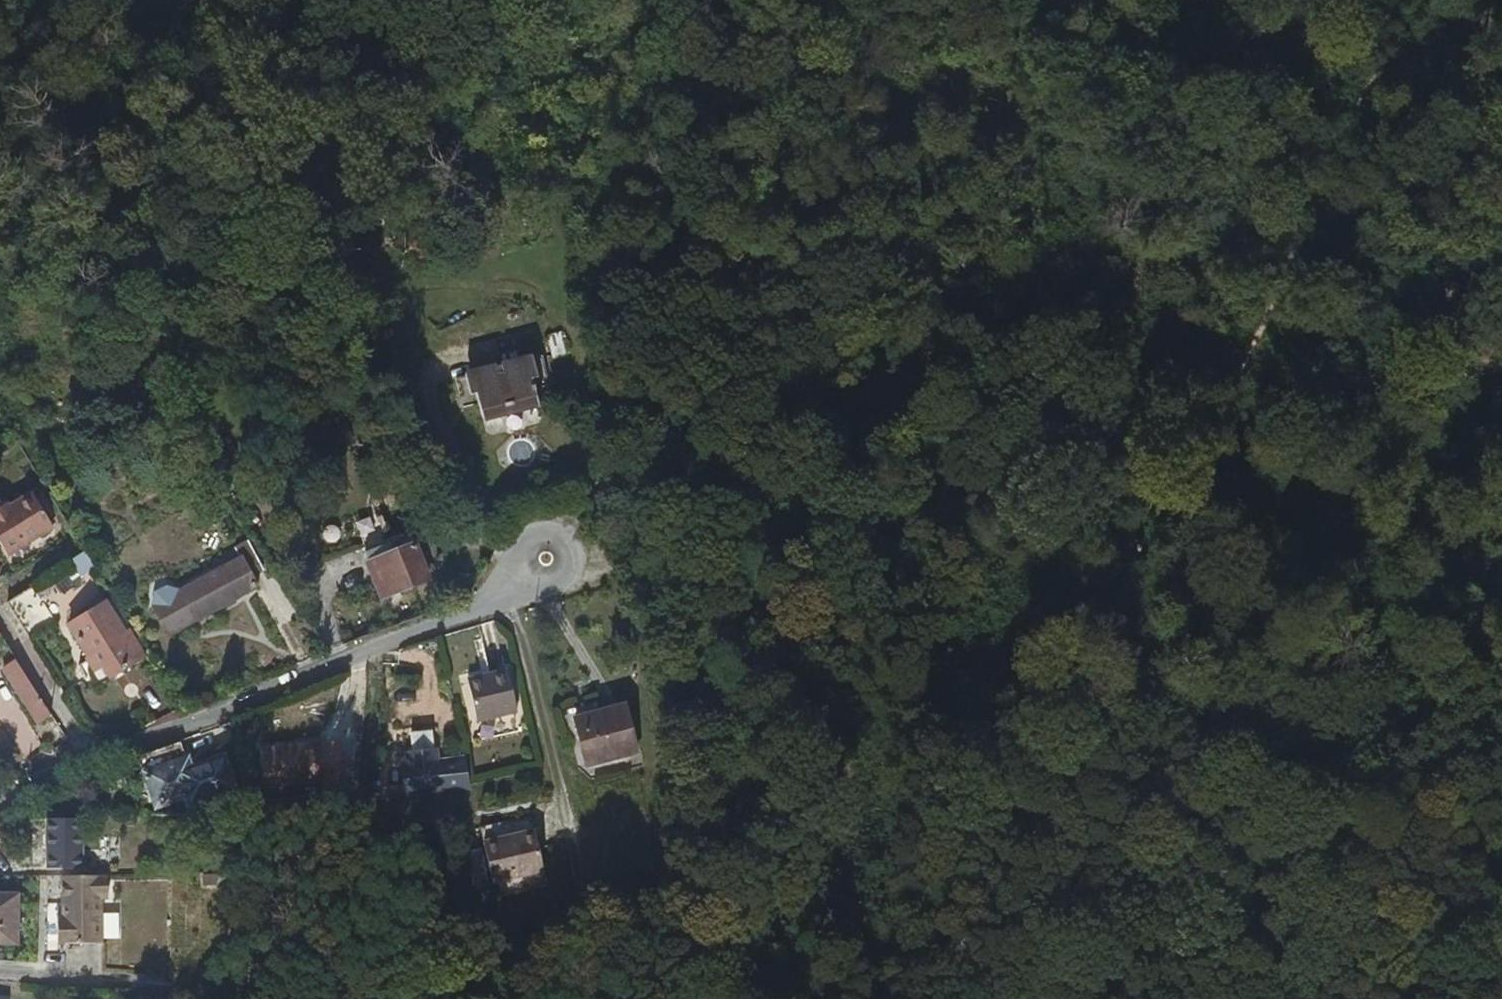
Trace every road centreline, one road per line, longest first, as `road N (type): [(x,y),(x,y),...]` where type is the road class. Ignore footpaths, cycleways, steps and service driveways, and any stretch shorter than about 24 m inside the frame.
road 1 (residential): [(0,807),(93,759),(485,611)]
road 2 (residential): [(574,575),(573,544),(559,533),(537,535),(519,548),(485,611)]

